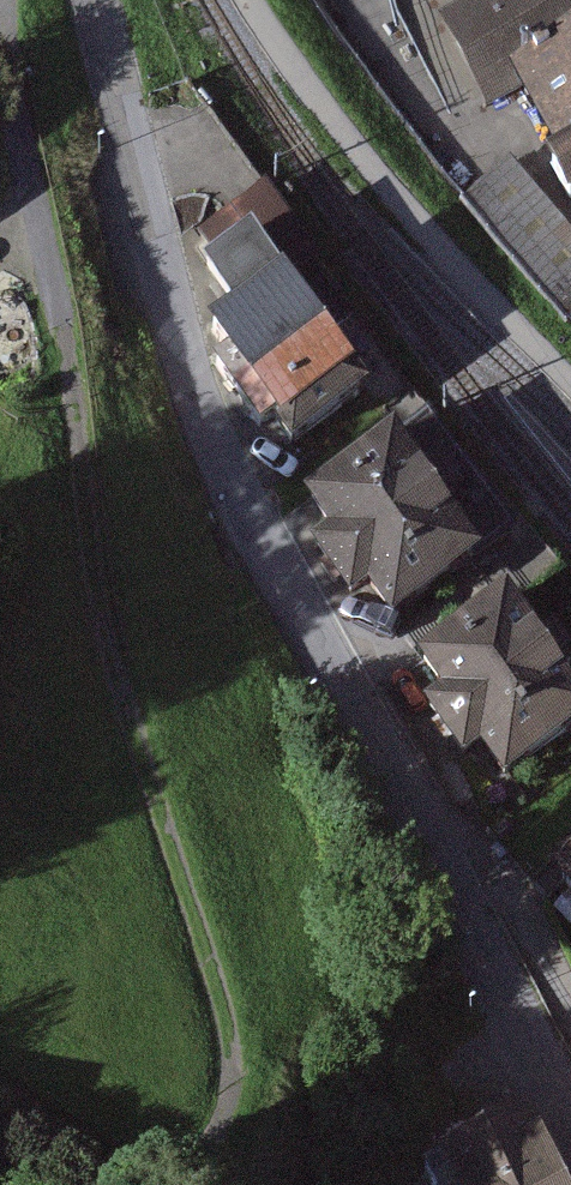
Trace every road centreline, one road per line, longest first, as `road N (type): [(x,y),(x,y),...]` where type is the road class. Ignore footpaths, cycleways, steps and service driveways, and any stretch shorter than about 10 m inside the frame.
road 1 (residential): [(95,0),(189,368),(234,499),(570,1117)]
road 2 (track): [(0,36),(62,300),(94,569),(119,681),(240,1068),(237,1141),(225,1161),(196,1173)]

